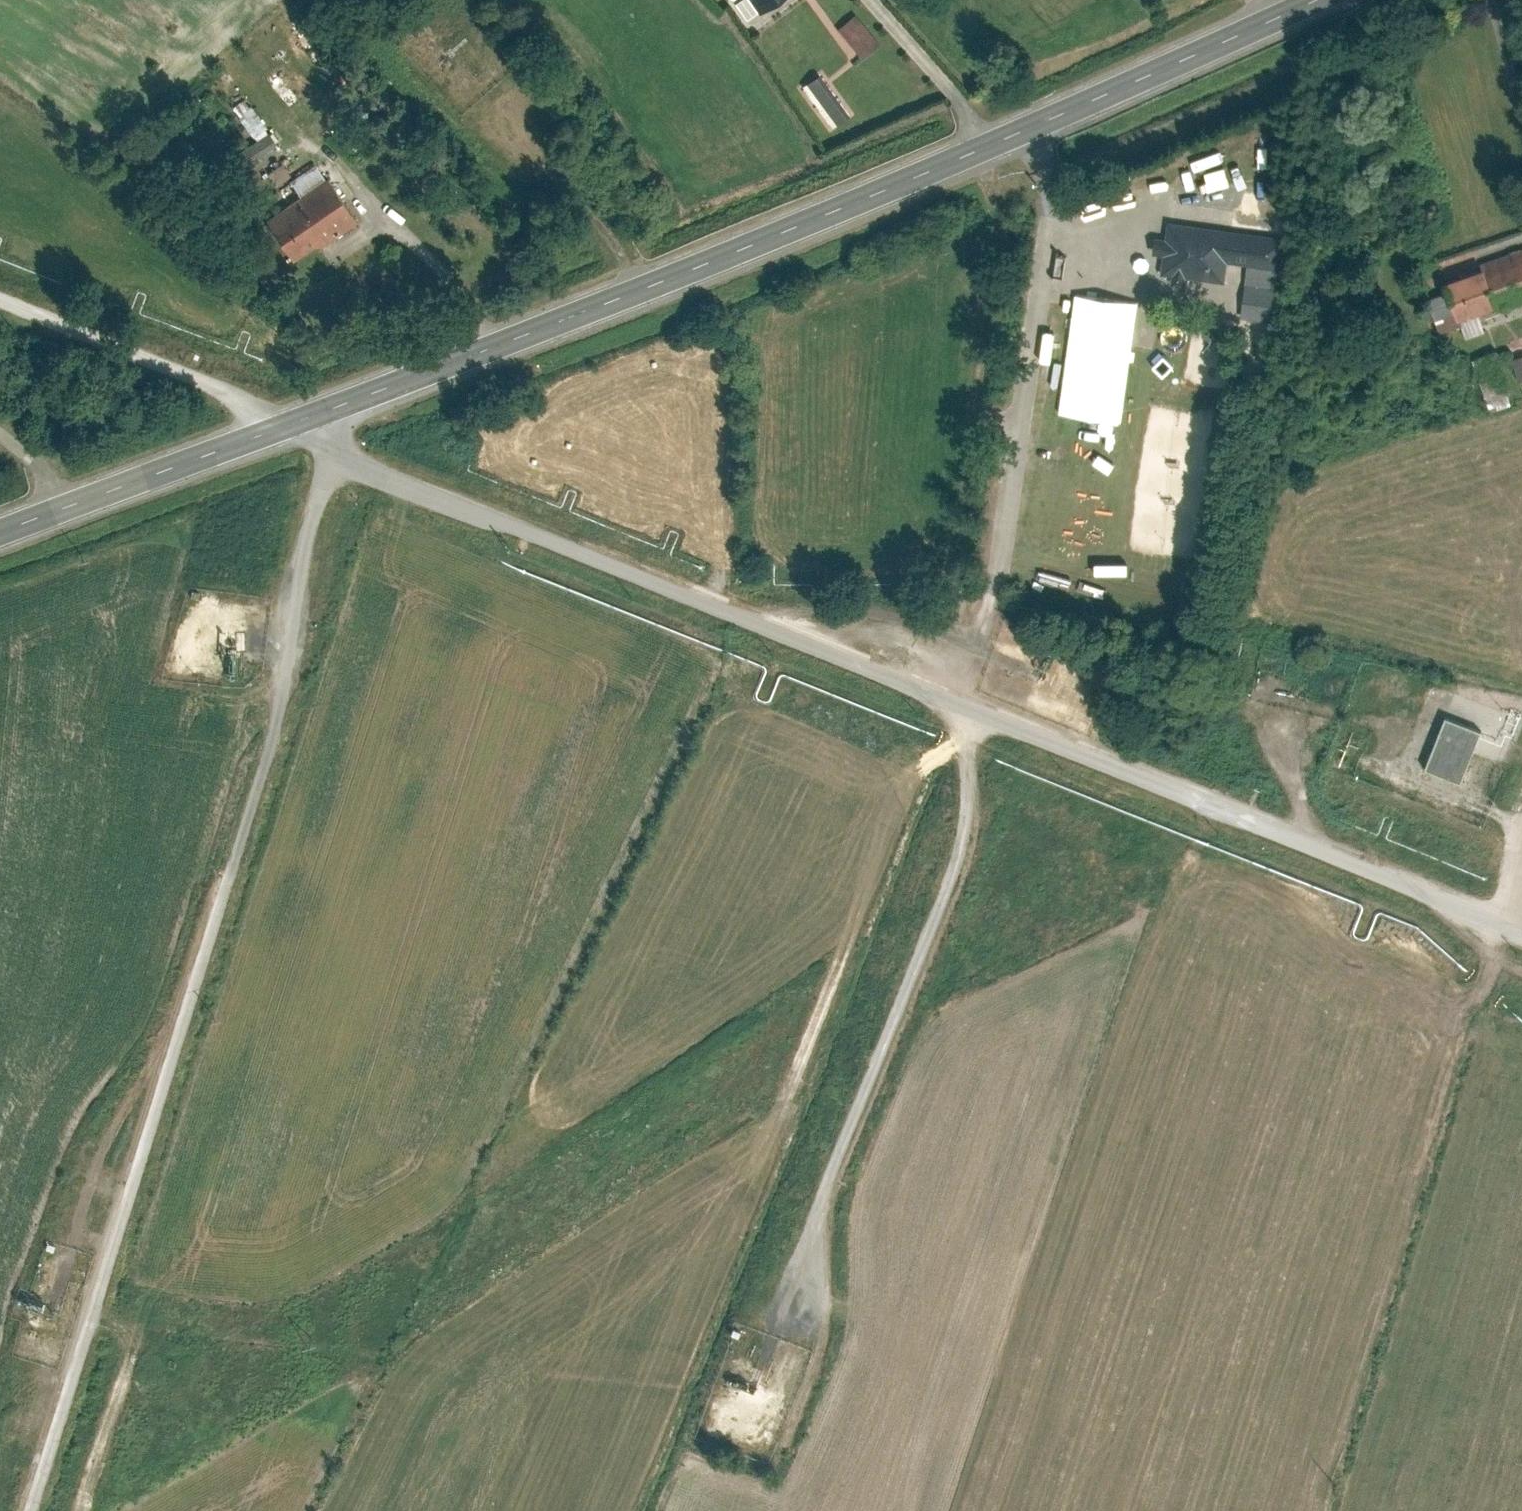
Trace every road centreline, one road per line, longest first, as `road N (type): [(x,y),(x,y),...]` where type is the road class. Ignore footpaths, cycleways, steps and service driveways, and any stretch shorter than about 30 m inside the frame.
road 1 (unclassified): [(1521,922),(417,484),(292,422)]
road 2 (secondary): [(1312,0),(802,223),(292,422)]
road 3 (track): [(34,1510),(285,715),(312,535),(343,453)]
road 4 (unclassified): [(292,422),(0,295)]
road 5 (secondary): [(292,422),(0,530)]
road 6 (track): [(180,1042),(142,1075),(91,1176),(57,1303)]

